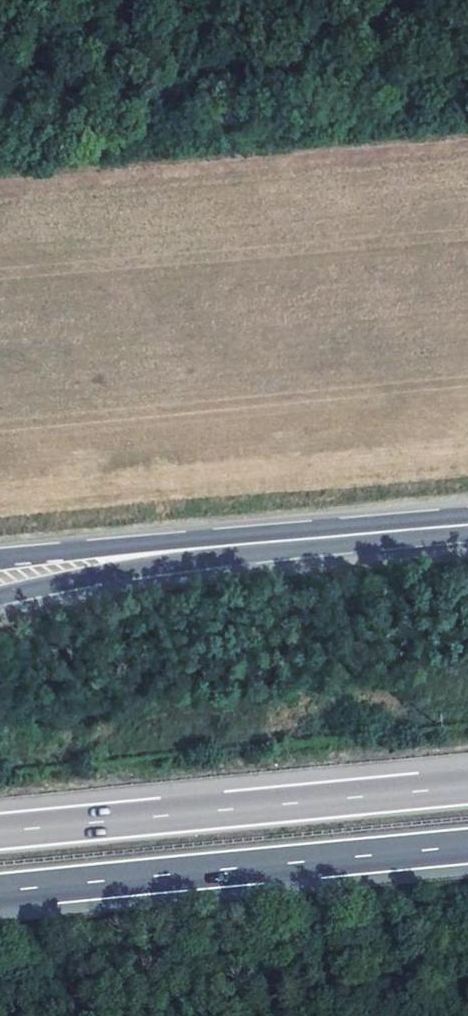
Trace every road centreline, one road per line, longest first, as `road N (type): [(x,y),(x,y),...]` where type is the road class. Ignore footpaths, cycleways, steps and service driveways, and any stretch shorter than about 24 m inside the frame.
road 1 (track): [(467,19),(355,13),(240,74),(0,104)]
road 2 (motorway): [(0,891),(467,846)]
road 3 (motorway): [(467,785),(0,830)]
road 4 (secondary): [(0,600),(384,533)]
road 5 (secondary): [(384,533),(0,557)]

